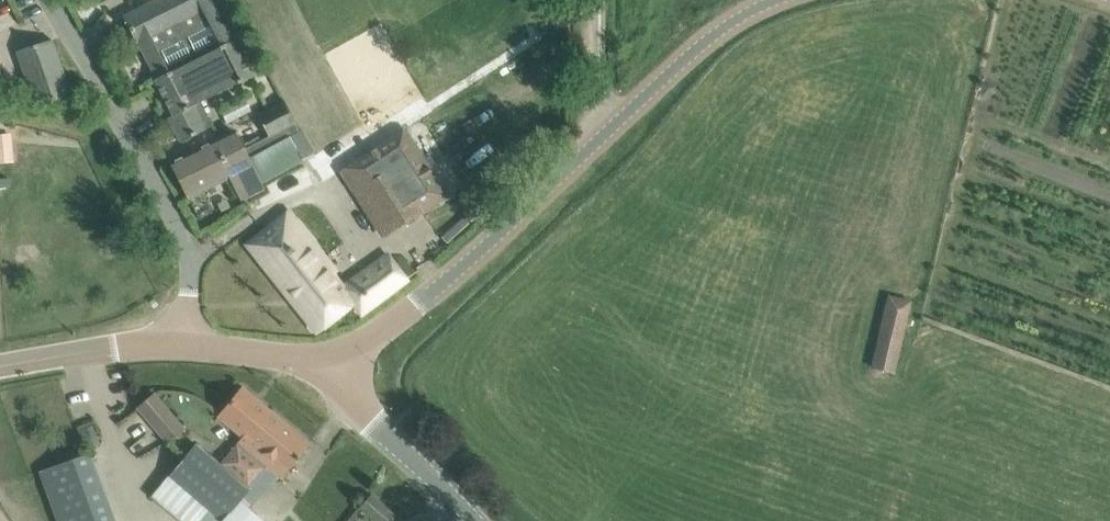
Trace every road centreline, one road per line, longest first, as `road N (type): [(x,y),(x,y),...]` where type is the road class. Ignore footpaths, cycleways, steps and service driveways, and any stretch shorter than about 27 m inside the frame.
road 1 (unclassified): [(185,342),(184,240),(54,0)]
road 2 (tertiary): [(335,355),(372,340),(417,304),(609,129)]
road 3 (unclassified): [(473,520),(349,393),(335,355)]
road 4 (tertiary): [(775,0),(703,42),(609,129)]
road 5 (tertiary): [(0,366),(185,342)]
road 6 (tertiary): [(335,355),(185,342)]
road 7 (track): [(591,145),(587,0)]

